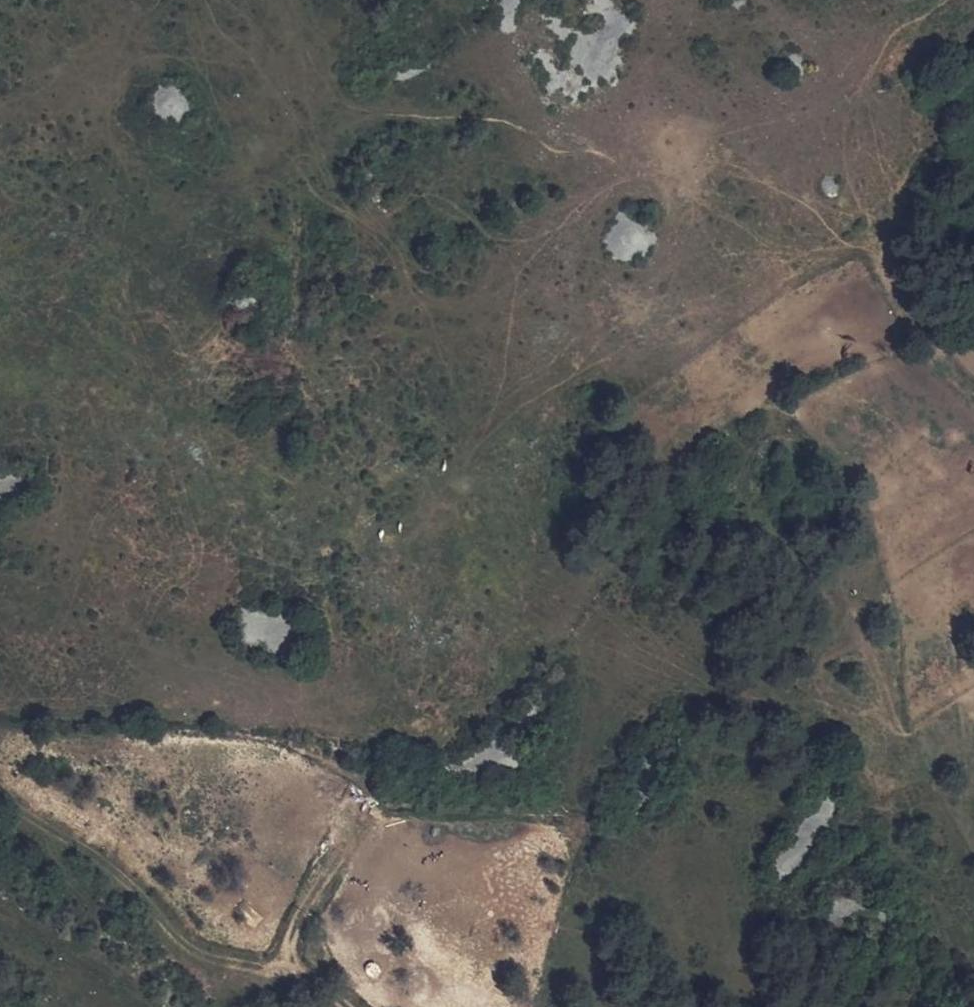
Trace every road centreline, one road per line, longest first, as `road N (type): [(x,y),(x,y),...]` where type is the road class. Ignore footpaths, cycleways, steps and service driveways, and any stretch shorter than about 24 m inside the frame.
road 1 (track): [(973,889),(873,652),(826,583),(769,524),(757,479),(777,423)]
road 2 (track): [(344,1006),(314,982),(202,956),(111,869),(0,794)]

